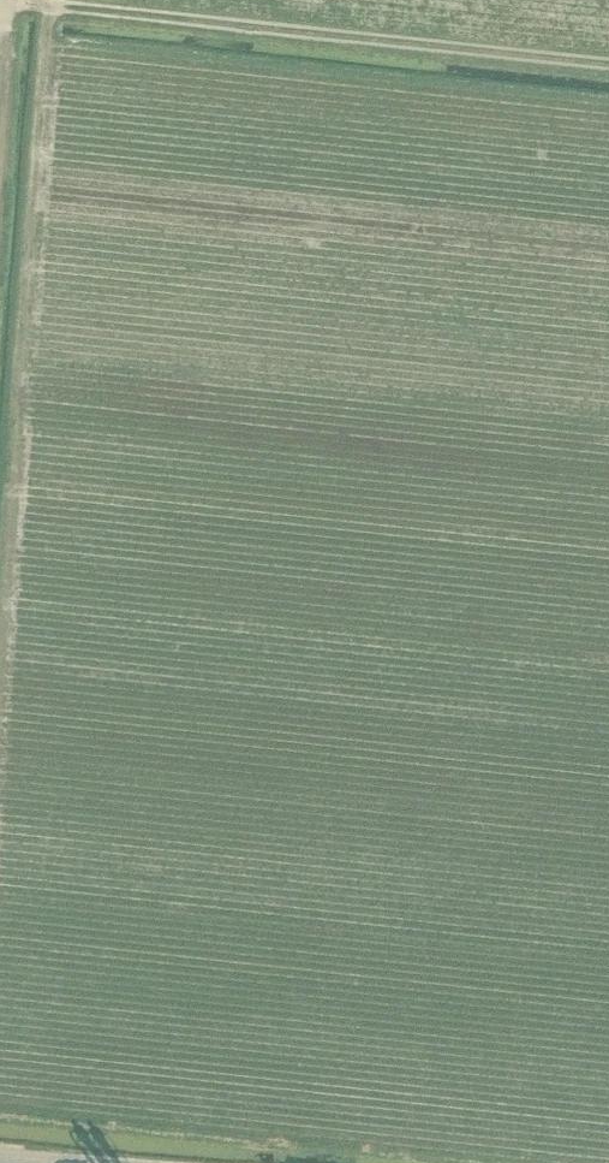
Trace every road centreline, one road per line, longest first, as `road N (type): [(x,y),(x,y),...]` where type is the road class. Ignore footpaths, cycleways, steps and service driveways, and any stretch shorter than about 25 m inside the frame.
road 1 (track): [(608,65),(0,0)]

